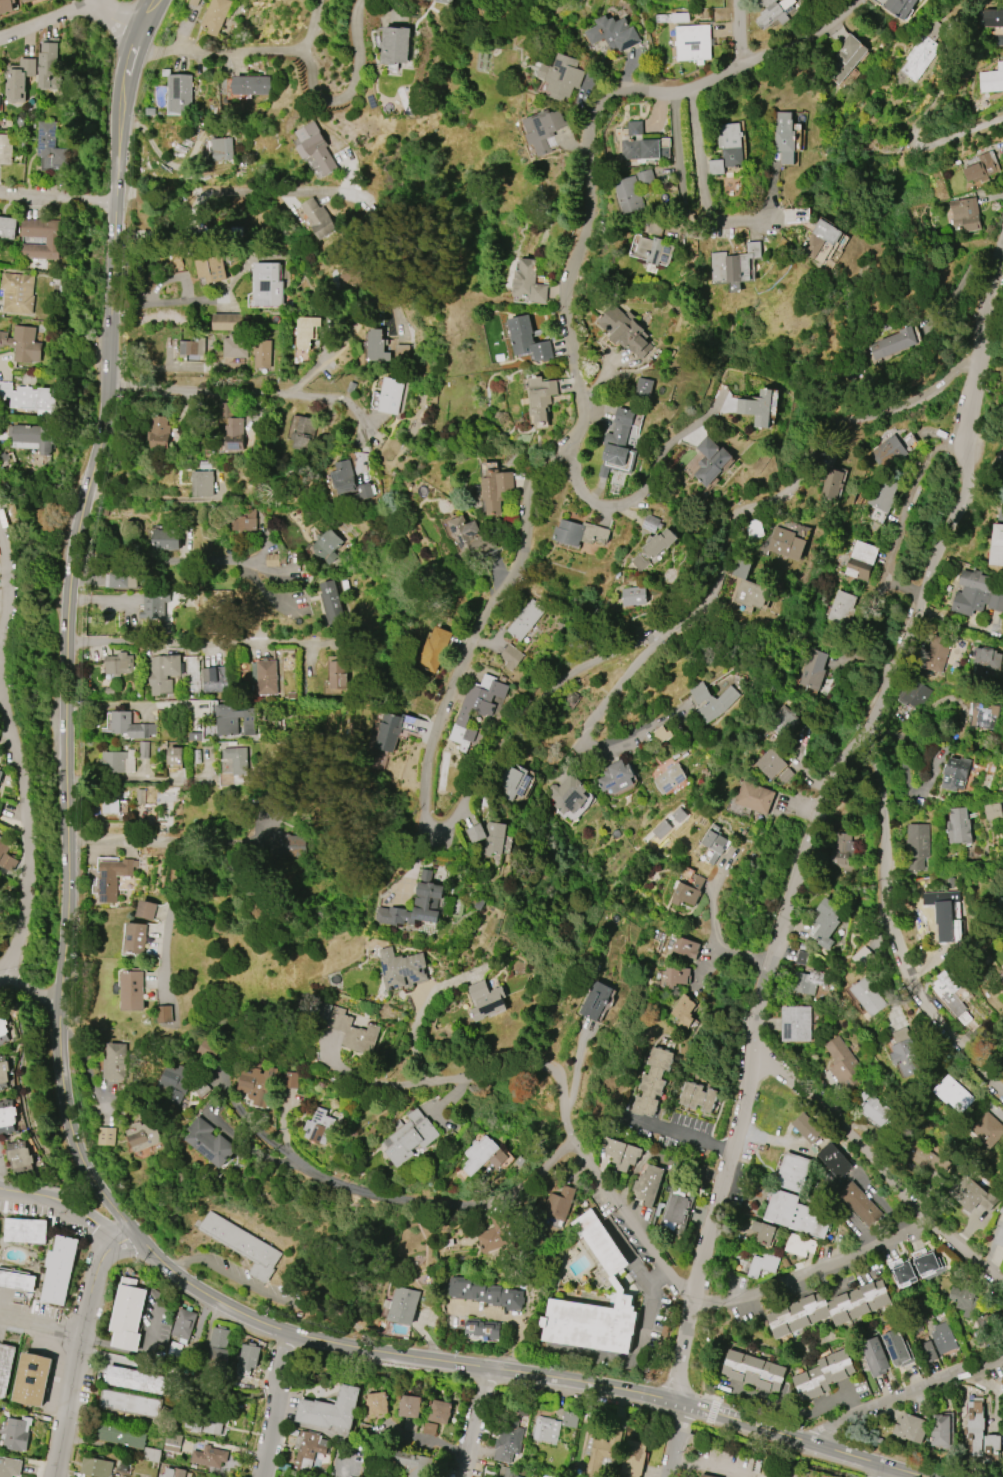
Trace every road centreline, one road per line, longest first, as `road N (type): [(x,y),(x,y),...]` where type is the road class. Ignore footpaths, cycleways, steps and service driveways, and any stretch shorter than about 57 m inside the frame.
road 1 (residential): [(978,363),(959,366),(892,411),(827,429),(774,508),(736,516),(719,539),(699,604),(654,638),(562,675),(506,732),(447,825),(427,824),(427,744),(491,589),(523,550),(525,492),(579,421),(562,299),(585,226),(587,125),(603,100),(688,93)]
road 2 (primary): [(289,1333),(205,1295),(148,1250),(77,1156),(61,1087),(69,588),(103,418),(121,101),(157,0)]
road 3 (residential): [(1002,260),(968,403),(965,490),(889,672),(822,800),(759,1005),(695,1309)]
road 4 (primary): [(920,1476),(660,1398),(289,1333)]
road 5 (residential): [(465,970),(418,993),(416,1066),(436,1077),(527,1085),(550,1102),(695,1309)]
road 6 (residential): [(1002,1093),(932,1013),(906,963),(870,713)]
road 7 (residential): [(579,1150),(487,1205),(375,1196),(281,1150),(237,1106)]
road 8 (residential): [(1002,1284),(754,1055)]
road 9 (residential): [(0,972),(23,926),(28,824),(0,687)]
road 10 (residential): [(106,383),(326,396),(355,410),(363,439)]
road 11 (residential): [(128,1226),(99,1261),(52,1476)]
road 12 (residential): [(931,1223),(695,1309)]
road 13 (residential): [(1002,1358),(801,1441)]
road 14 (residential): [(563,449),(578,495),(614,507),(636,498),(696,426)]
road 15 (residential): [(688,93),(701,223),(774,223)]
road 16 (residential): [(289,1333),(259,1476)]
road 17 (residential): [(128,1226),(0,1182)]
road 18 (residential): [(741,65),(798,41),(858,0)]
road 19 (residential): [(688,93),(741,65),(739,0)]
road 20 (residential): [(1002,118),(907,151),(912,133)]

